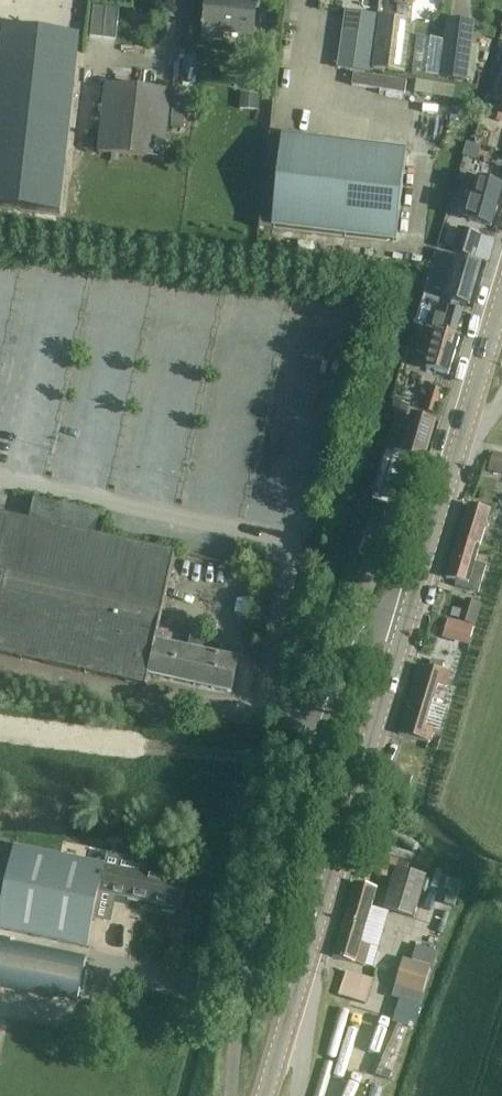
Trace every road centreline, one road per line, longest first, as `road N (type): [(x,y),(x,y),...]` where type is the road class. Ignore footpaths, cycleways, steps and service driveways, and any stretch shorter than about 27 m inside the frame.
road 1 (residential): [(231,1095),(234,1000),(315,730),(359,643),(406,610)]
road 2 (secondary): [(263,1095),(406,610)]
road 3 (track): [(303,770),(0,732)]
road 4 (secondary): [(454,461),(501,296)]
road 5 (secondary): [(406,610),(454,461)]

